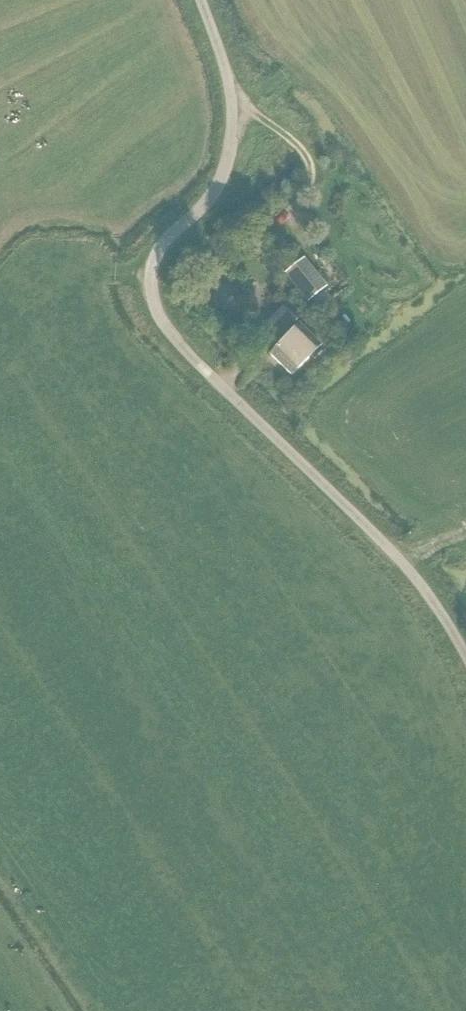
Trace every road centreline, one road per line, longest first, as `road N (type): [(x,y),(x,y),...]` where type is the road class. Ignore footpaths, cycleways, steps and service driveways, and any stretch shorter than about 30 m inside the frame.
road 1 (unclassified): [(465,659),(405,569),(172,337),(152,302),(157,252),(211,198),(229,147),(231,96),(200,0)]

